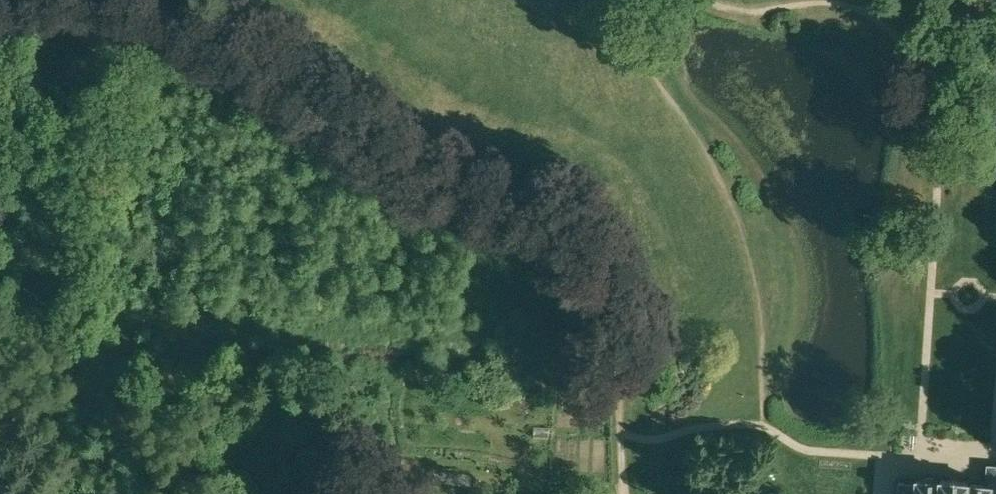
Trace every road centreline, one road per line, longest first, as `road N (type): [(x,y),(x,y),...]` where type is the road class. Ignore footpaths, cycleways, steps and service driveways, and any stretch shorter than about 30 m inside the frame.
road 1 (track): [(0,8),(83,0),(154,13),(503,232),(567,299),(609,383),(623,493)]
road 2 (track): [(609,383),(50,337)]
road 3 (track): [(883,493),(886,458),(910,459),(911,451),(995,457)]

